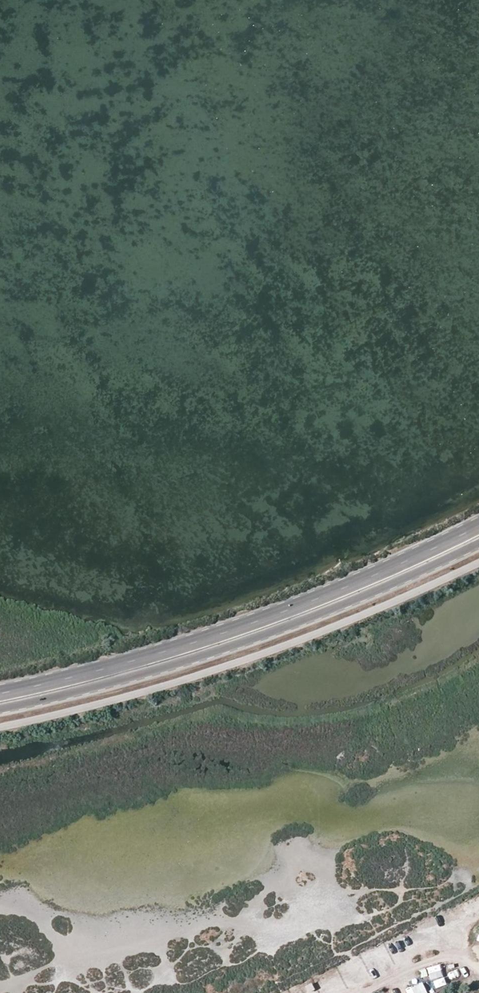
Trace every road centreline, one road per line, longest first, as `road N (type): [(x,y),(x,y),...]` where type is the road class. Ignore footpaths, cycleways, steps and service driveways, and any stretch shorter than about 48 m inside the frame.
road 1 (primary): [(478,524),(169,650),(0,691)]
road 2 (primary): [(0,709),(312,618),(478,542)]

